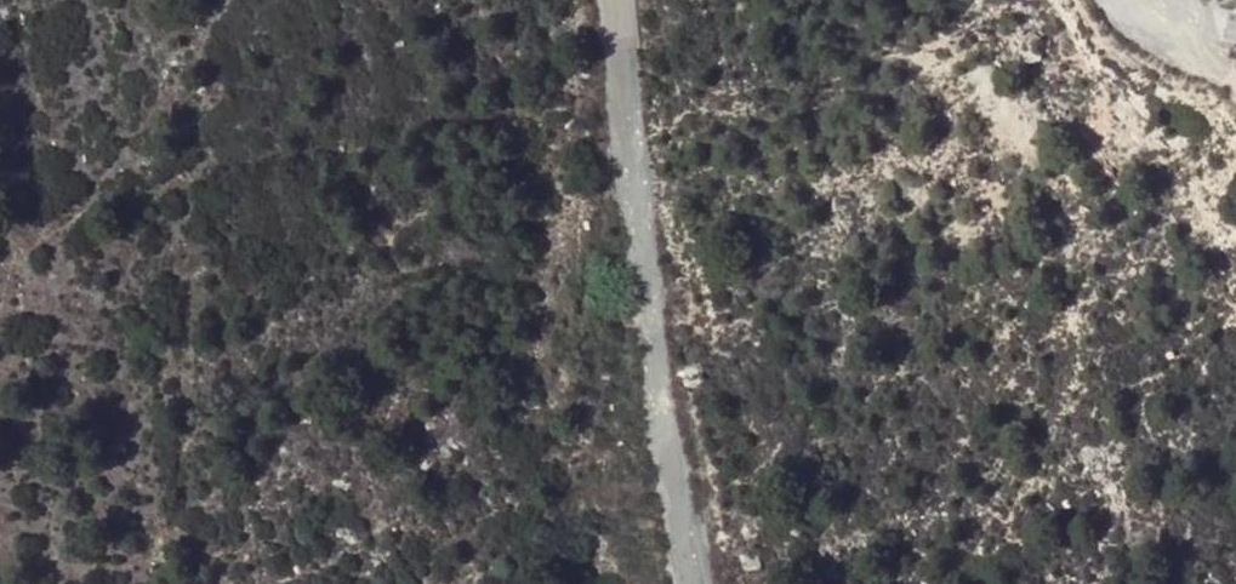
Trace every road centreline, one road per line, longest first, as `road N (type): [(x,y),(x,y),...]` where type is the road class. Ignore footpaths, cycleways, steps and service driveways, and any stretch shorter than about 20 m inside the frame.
road 1 (unclassified): [(615,0),(682,583)]

